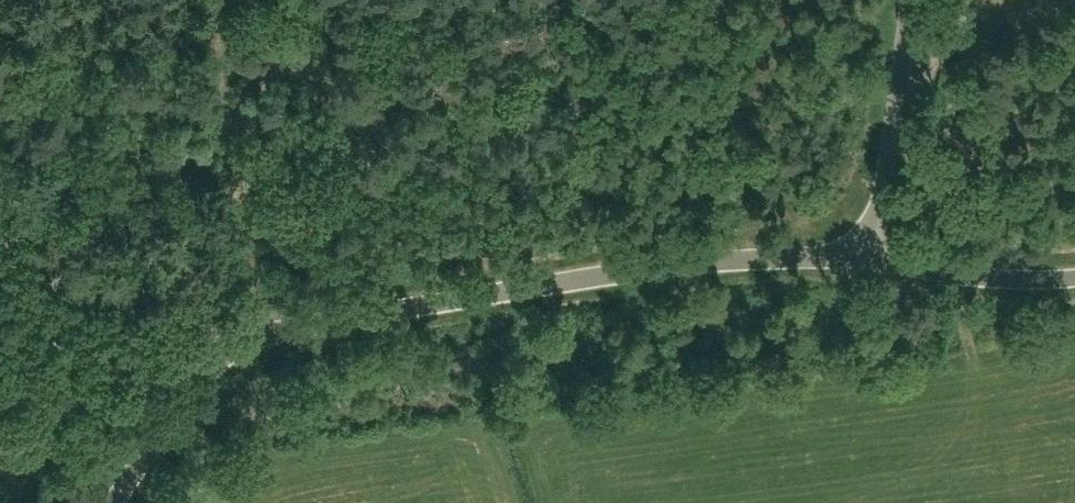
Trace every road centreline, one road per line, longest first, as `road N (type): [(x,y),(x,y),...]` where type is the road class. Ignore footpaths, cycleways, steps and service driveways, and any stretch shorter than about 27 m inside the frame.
road 1 (unclassified): [(113,502),(216,362),(291,326),(703,260),(870,260)]
road 2 (unclassified): [(870,260),(907,56),(906,0)]
road 3 (track): [(249,341),(168,342),(0,368)]
road 4 (unclassified): [(870,260),(955,273),(1074,275)]

